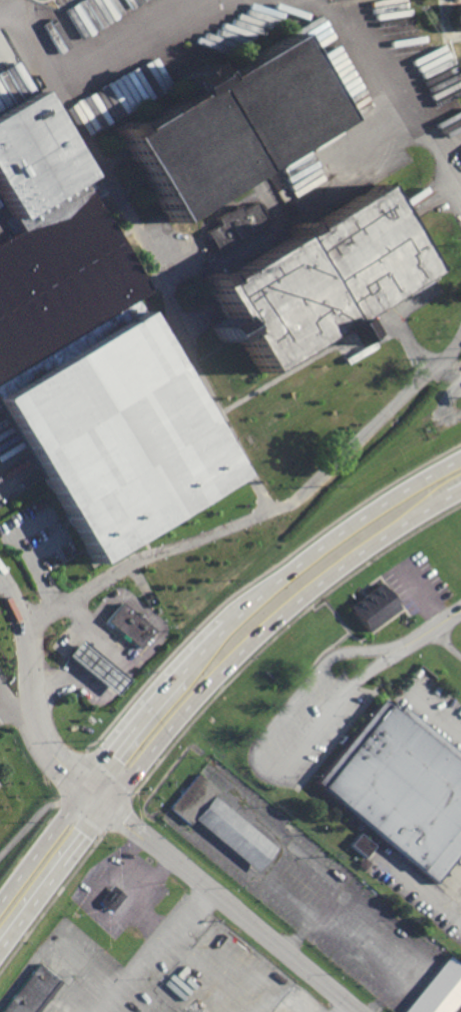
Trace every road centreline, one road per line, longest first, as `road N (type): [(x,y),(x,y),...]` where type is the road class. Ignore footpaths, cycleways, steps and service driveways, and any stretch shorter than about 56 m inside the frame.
road 1 (trunk): [(0,950),(232,664),(341,569),(460,494)]
road 2 (trunk): [(460,460),(352,525),(225,629),(134,728),(0,903)]
road 3 (residential): [(397,649),(360,677),(288,762),(265,747),(340,648),(397,649)]
road 4 (residential): [(90,785),(356,1011)]
road 5 (residential): [(90,785),(31,729),(0,684)]

